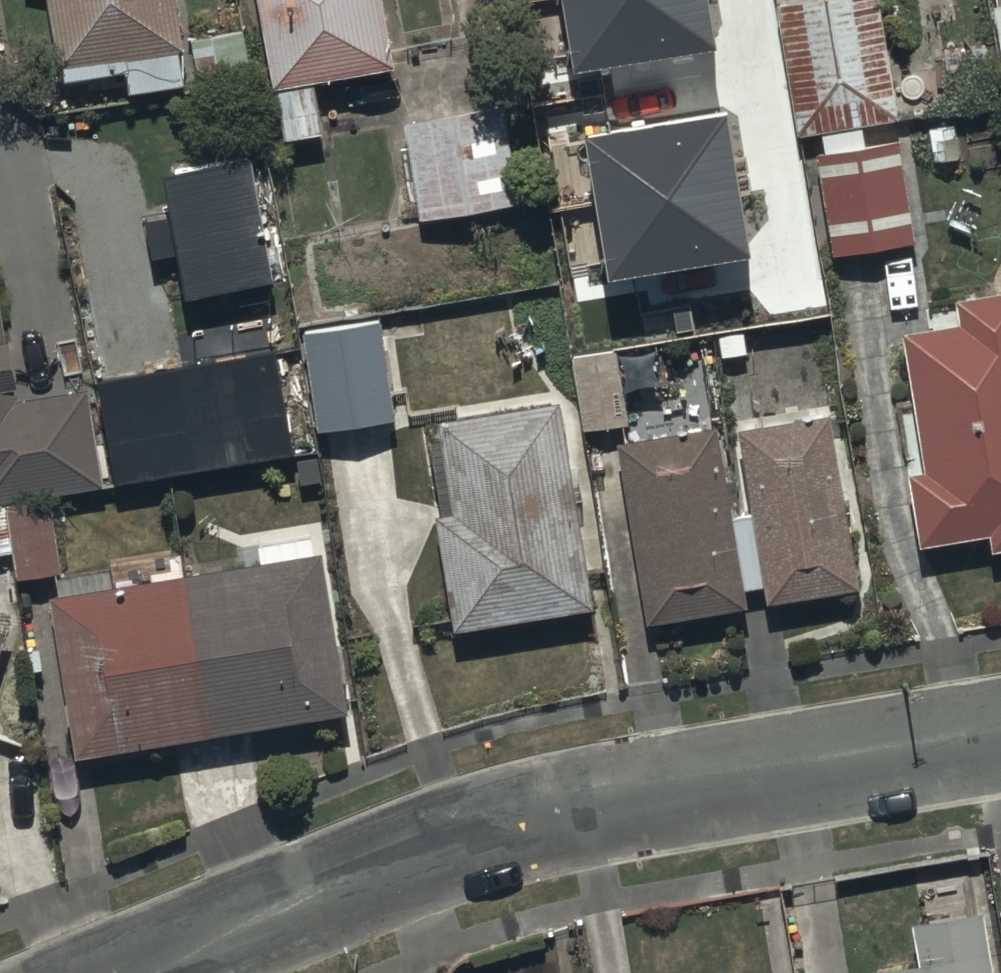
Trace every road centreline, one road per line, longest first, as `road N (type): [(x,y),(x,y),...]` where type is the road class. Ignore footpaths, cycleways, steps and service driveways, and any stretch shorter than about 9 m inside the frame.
road 1 (residential): [(1000,725),(598,799),(413,859),(140,972)]

